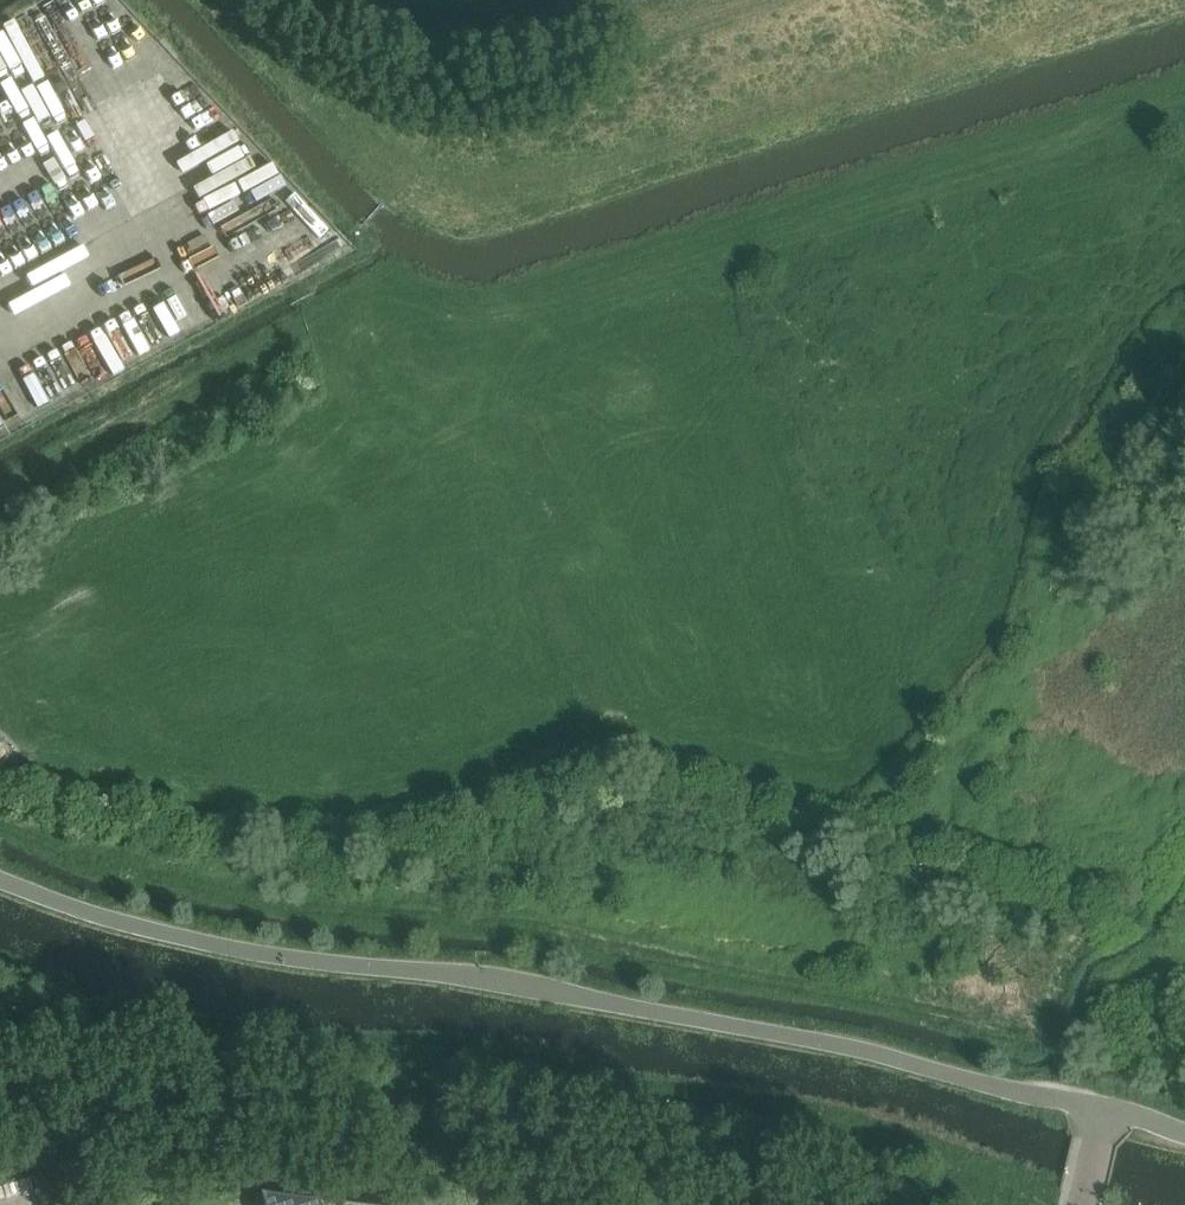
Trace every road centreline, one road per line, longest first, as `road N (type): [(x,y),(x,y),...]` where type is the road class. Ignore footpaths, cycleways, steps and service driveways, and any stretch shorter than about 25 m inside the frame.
road 1 (unclassified): [(1101,1112),(731,1028),(199,935),(0,876)]

